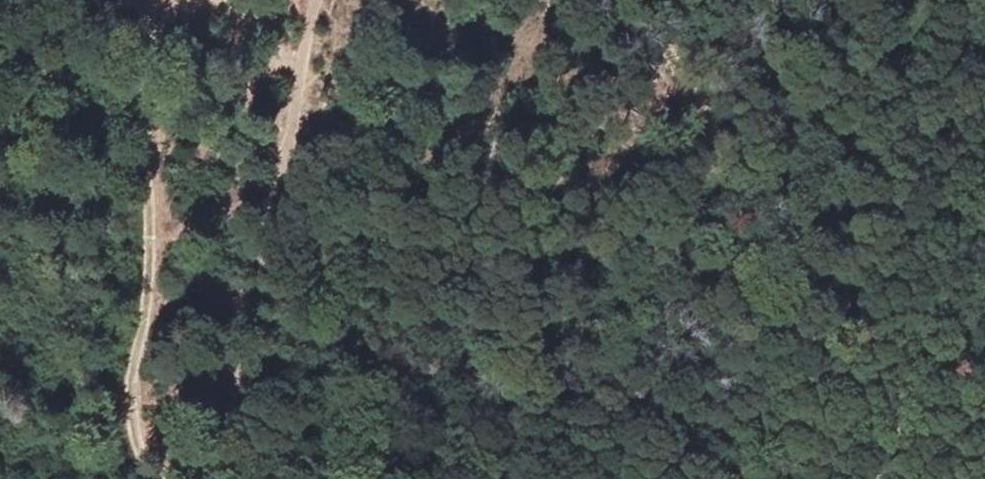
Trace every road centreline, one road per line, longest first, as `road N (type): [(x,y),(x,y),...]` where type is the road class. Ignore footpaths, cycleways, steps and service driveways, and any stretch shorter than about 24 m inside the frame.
road 1 (track): [(252,478),(253,340),(300,238),(315,160),(307,84),(324,0)]
road 2 (track): [(117,5),(146,270),(127,404),(141,448),(164,478)]
road 3 (track): [(0,122),(84,15),(167,0)]
road 4 (track): [(178,0),(232,18),(284,49),(307,84)]

